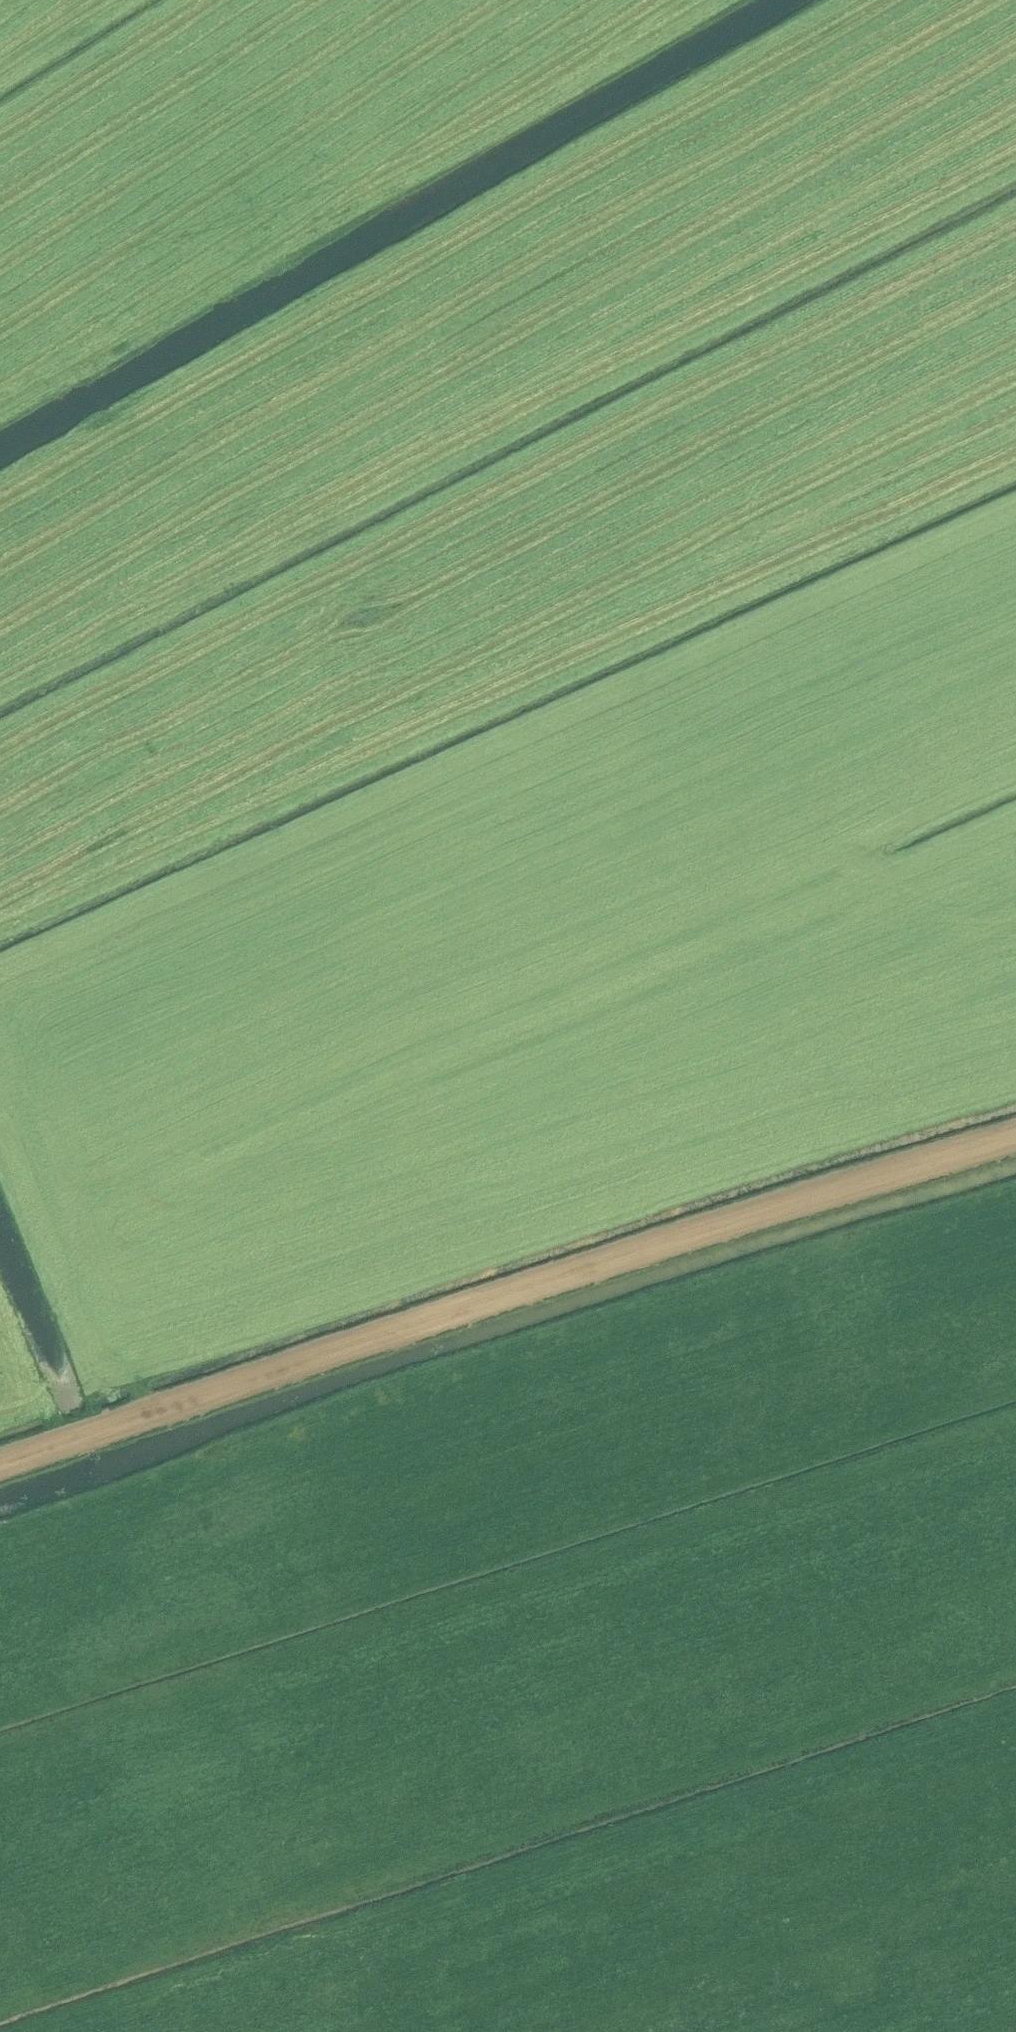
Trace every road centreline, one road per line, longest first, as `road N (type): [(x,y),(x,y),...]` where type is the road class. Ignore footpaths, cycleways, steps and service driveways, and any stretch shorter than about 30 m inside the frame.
road 1 (track): [(1015,1135),(0,1463)]

